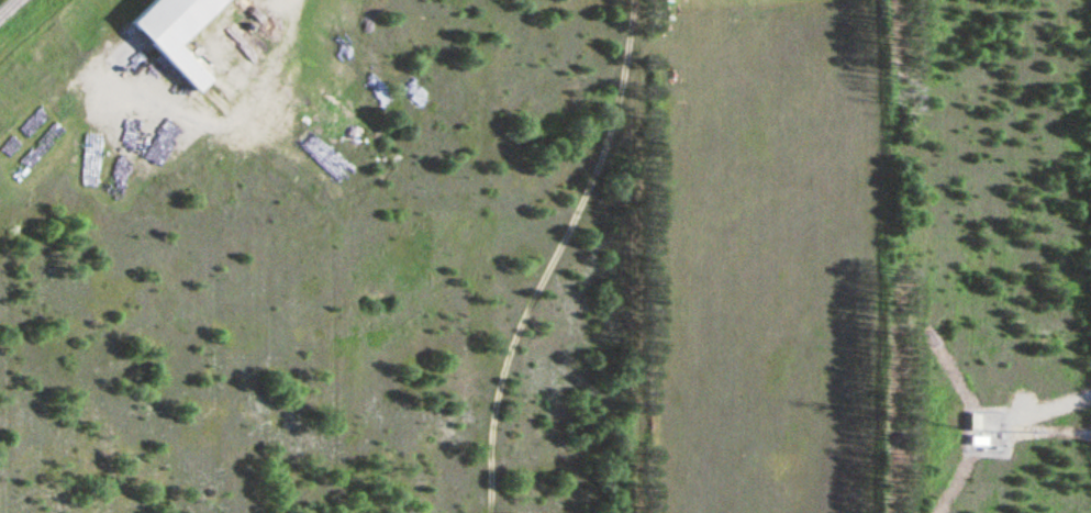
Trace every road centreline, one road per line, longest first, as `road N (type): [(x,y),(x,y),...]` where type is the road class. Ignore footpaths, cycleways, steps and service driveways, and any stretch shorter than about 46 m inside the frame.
road 1 (track): [(490,512),(493,392),(595,166),(632,0)]

